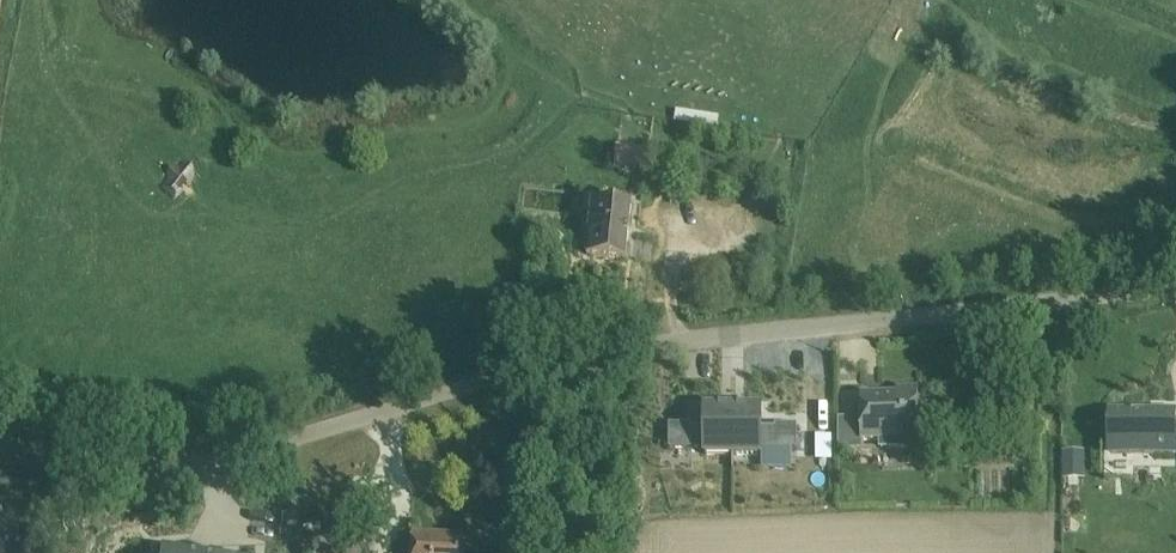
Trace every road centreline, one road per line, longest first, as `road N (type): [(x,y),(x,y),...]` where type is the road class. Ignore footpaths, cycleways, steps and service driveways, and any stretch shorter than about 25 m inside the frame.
road 1 (residential): [(1175,289),(505,363),(218,450),(138,456),(0,432)]

